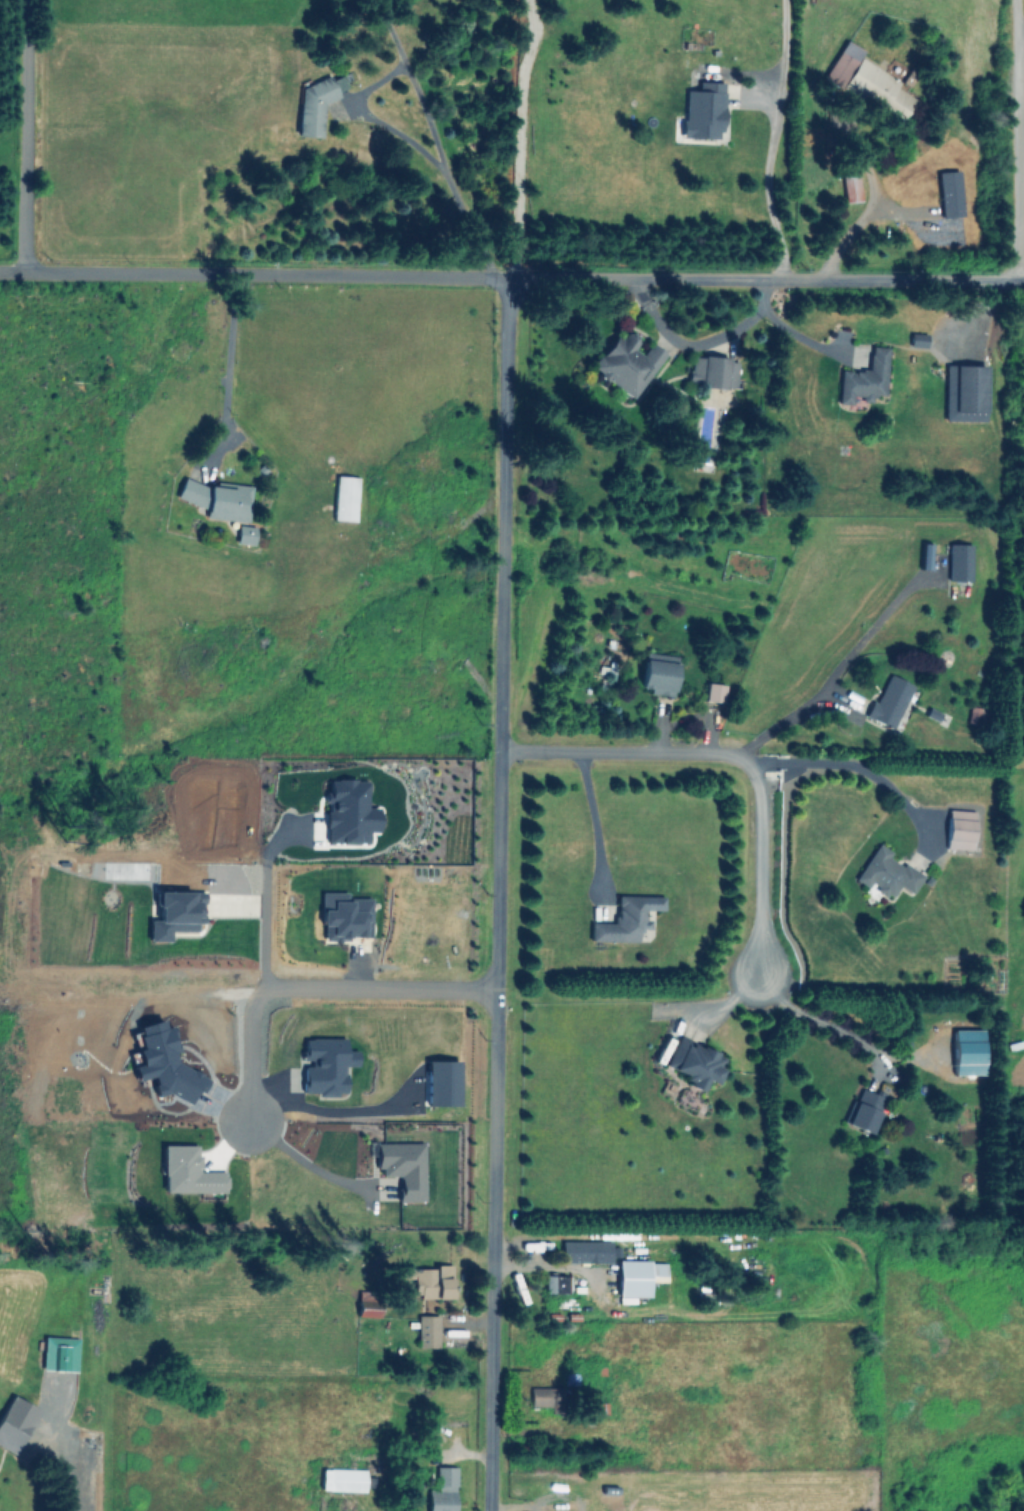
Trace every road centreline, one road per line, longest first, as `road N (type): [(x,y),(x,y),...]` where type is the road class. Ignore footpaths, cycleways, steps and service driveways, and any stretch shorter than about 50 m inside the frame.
road 1 (residential): [(507,277),(491,1510)]
road 2 (residential): [(0,273),(1023,280)]
road 3 (residential): [(1020,280),(1013,0)]
road 4 (residential): [(25,0),(24,273)]
road 5 (residential): [(501,752),(726,754),(751,765)]
road 6 (residential): [(751,765),(763,807),(761,967)]

